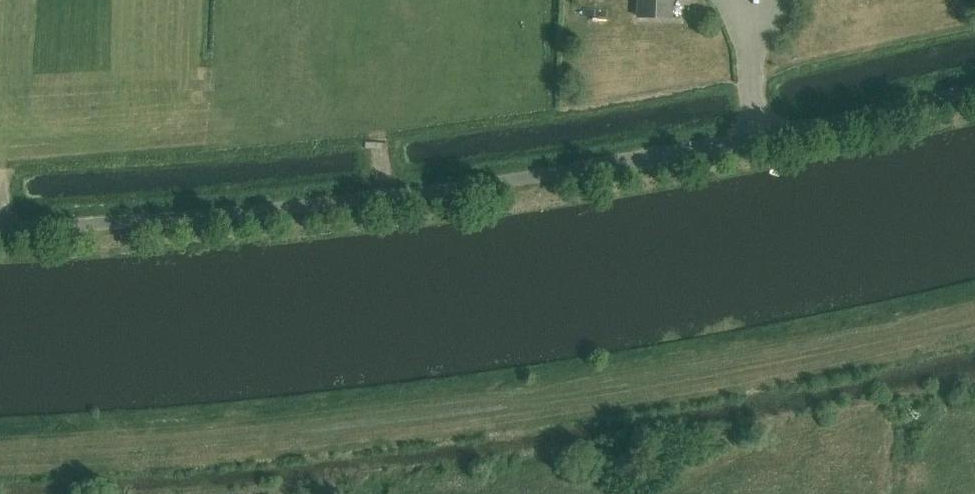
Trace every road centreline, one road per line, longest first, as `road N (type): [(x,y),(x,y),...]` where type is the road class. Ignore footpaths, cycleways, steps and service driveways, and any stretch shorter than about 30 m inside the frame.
road 1 (unclassified): [(974,88),(570,170),(282,208),(0,228)]

